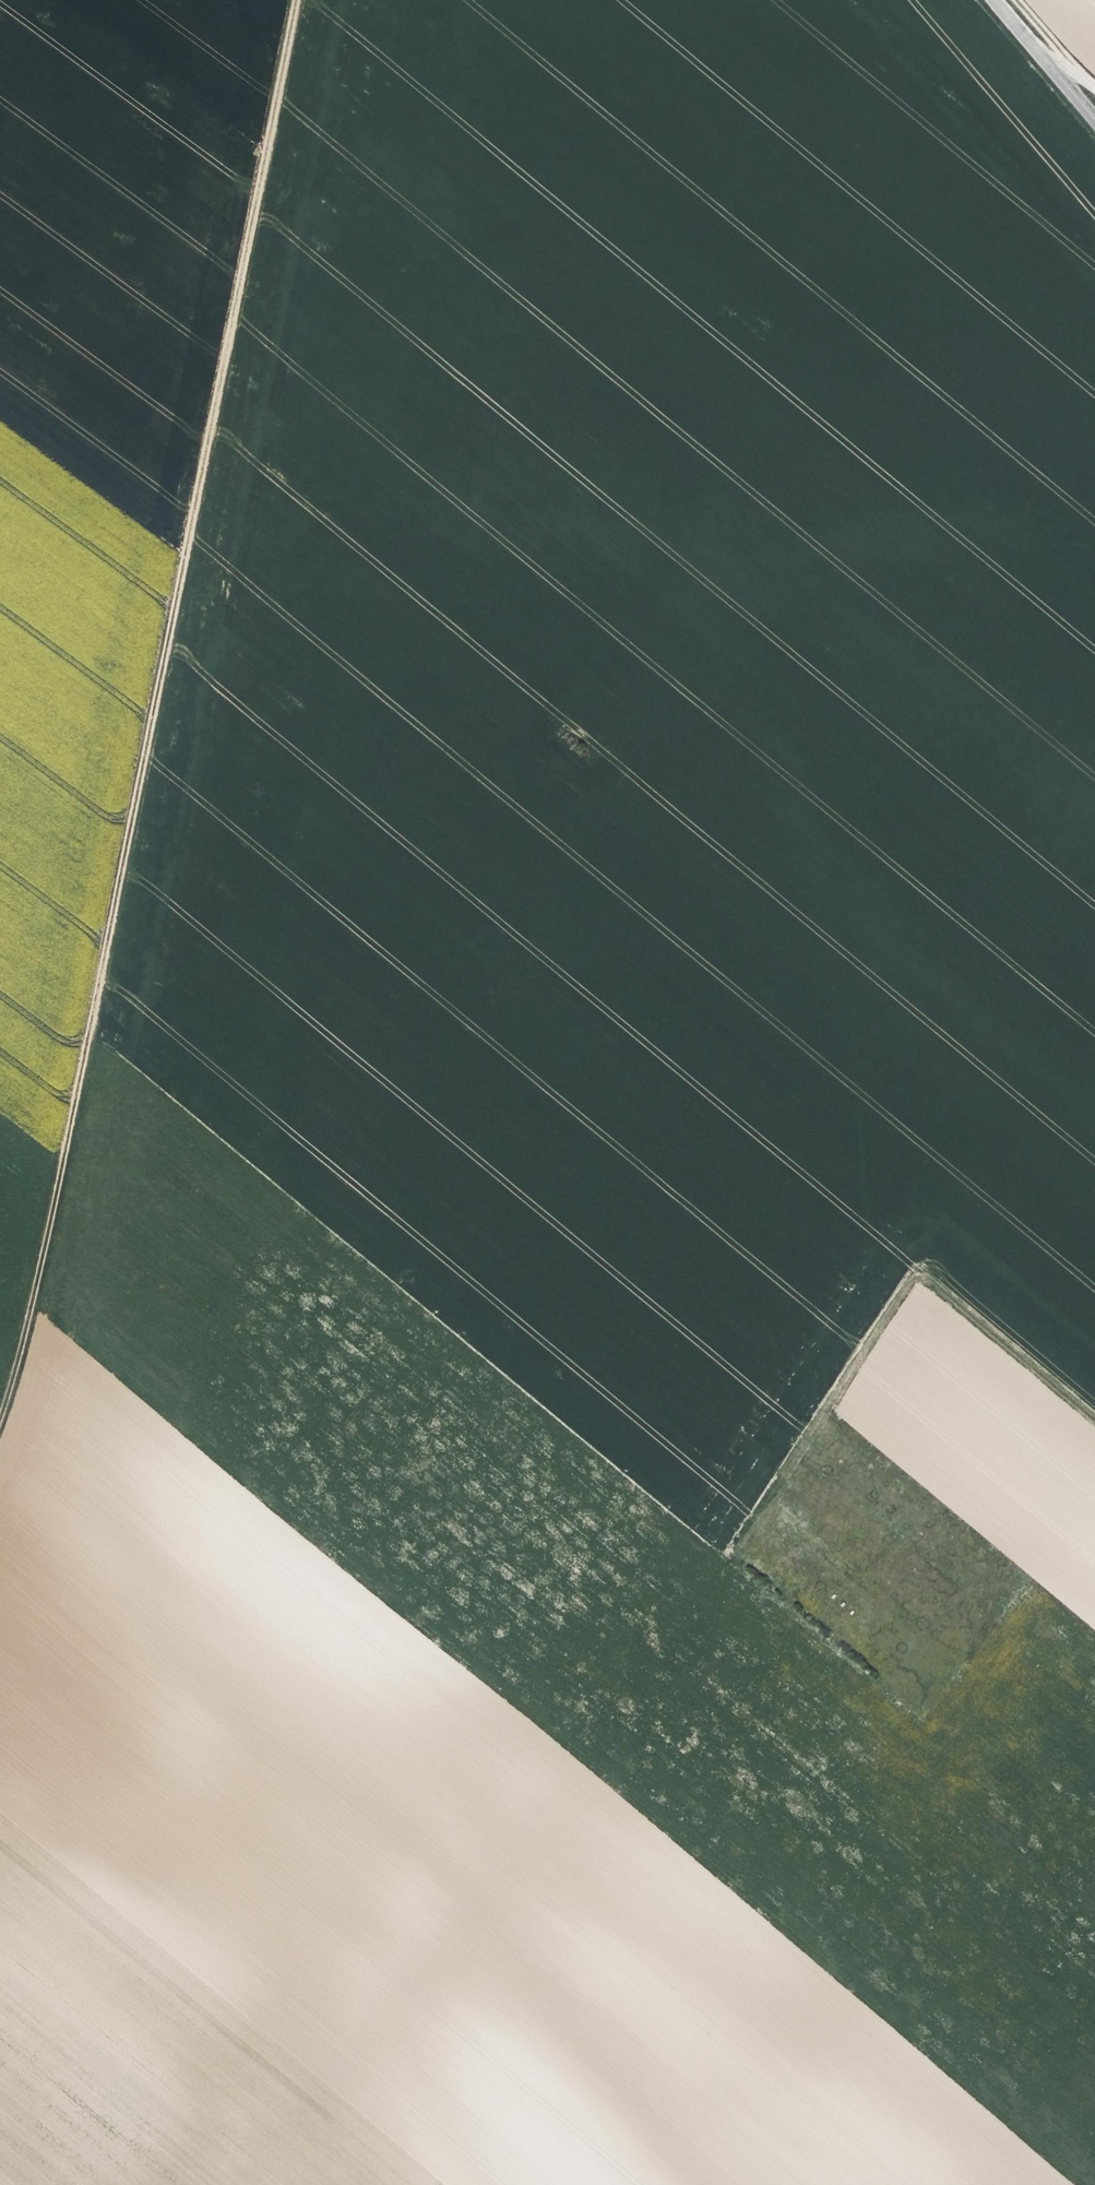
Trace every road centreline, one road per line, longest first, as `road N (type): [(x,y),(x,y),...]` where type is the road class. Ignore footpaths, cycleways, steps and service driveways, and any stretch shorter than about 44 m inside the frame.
road 1 (track): [(0,1406),(46,1243),(297,0)]
road 2 (tertiary): [(1094,121),(994,0)]

